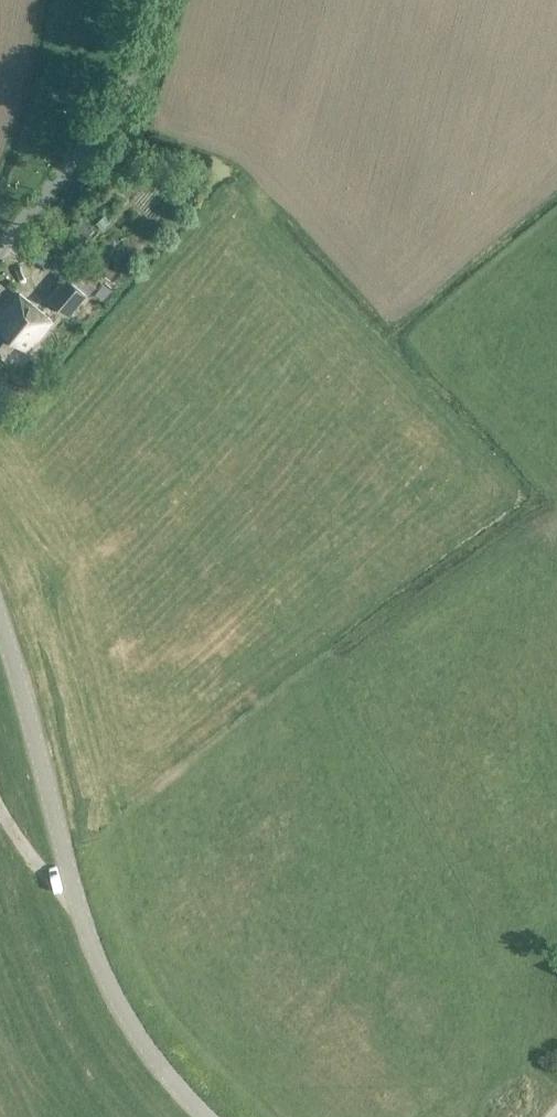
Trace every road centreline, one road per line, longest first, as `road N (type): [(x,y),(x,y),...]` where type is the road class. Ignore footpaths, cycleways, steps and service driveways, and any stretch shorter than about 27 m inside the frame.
road 1 (tertiary): [(206,1116),(151,1055),(97,962),(0,625)]
road 2 (unclassified): [(0,246),(123,87),(155,0)]

